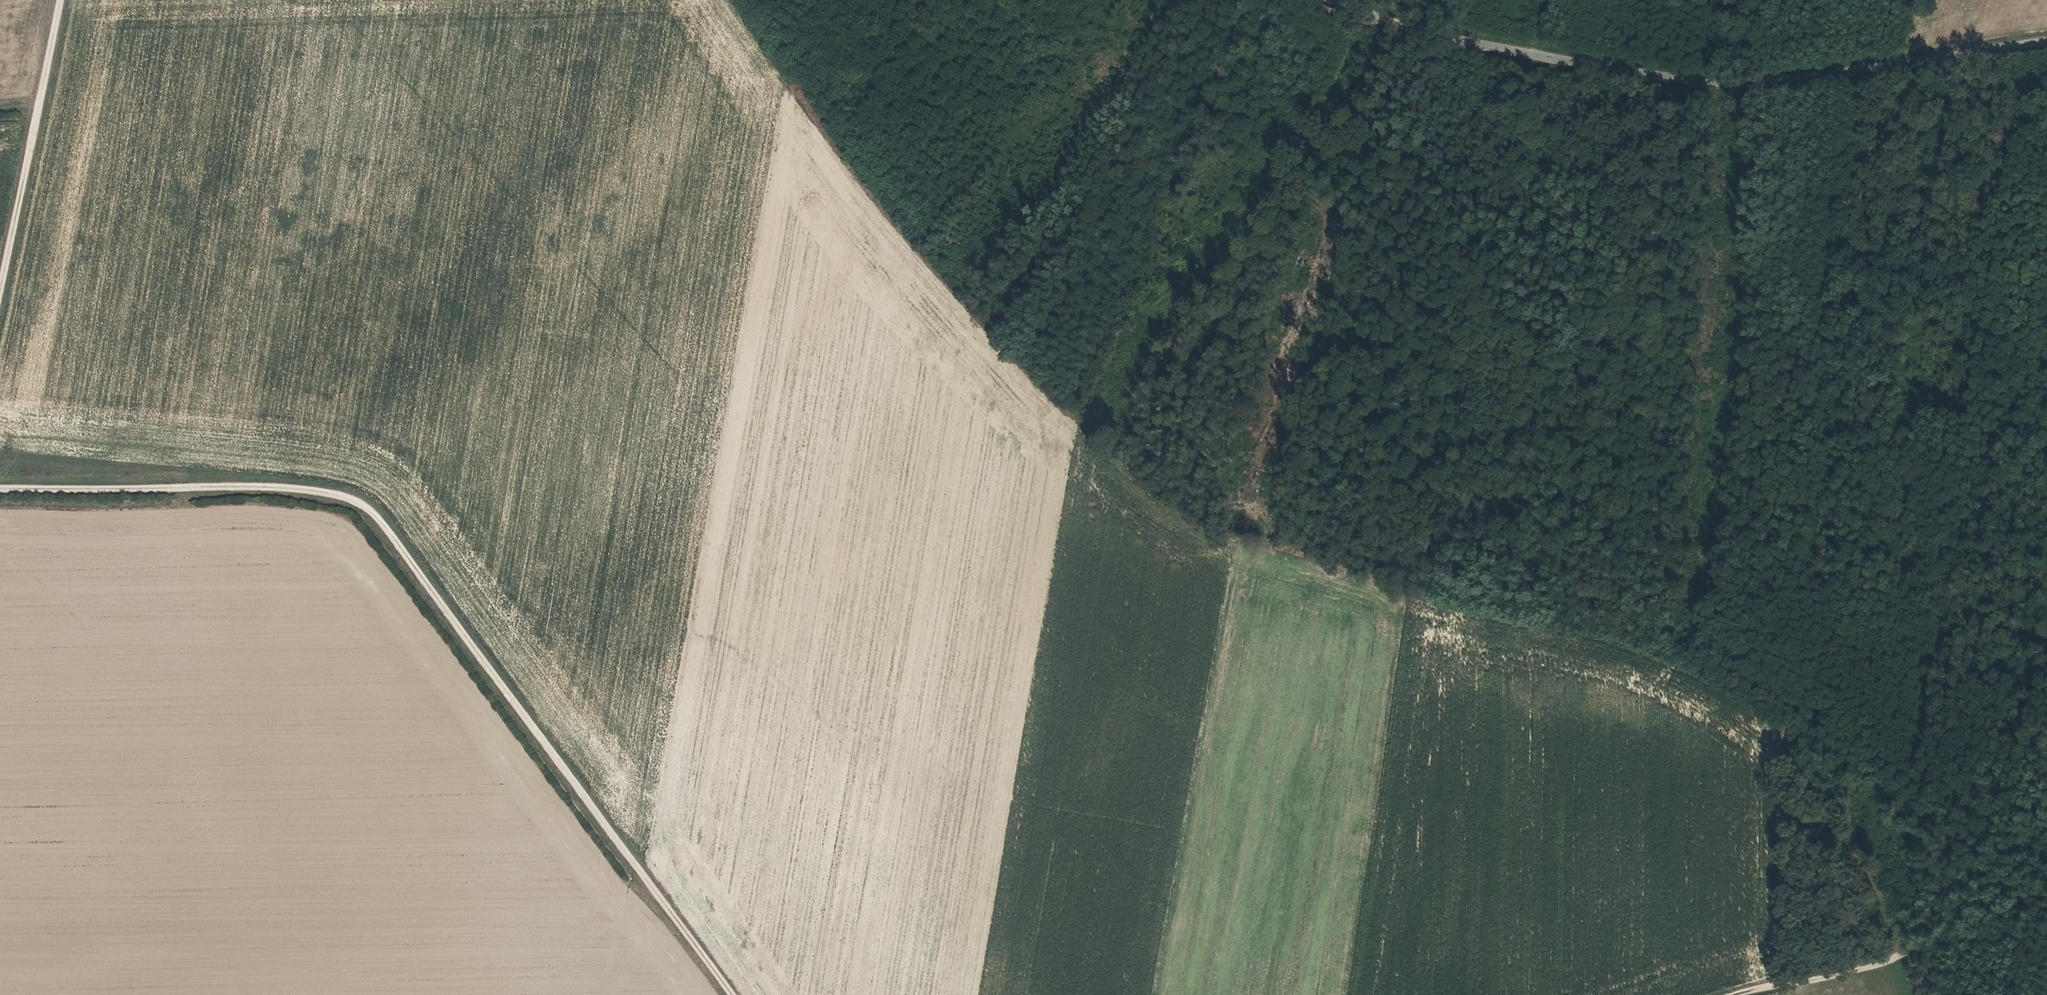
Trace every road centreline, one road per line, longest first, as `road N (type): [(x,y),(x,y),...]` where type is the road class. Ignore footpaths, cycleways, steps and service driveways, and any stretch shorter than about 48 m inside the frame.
road 1 (track): [(732,994),(369,514),(238,489),(87,494),(0,487)]
road 2 (unclassified): [(1307,0),(1639,89),(1817,88),(1939,64),(2046,55)]
road 3 (track): [(2046,935),(1968,937),(1743,994)]
road 4 (track): [(0,285),(61,0)]

